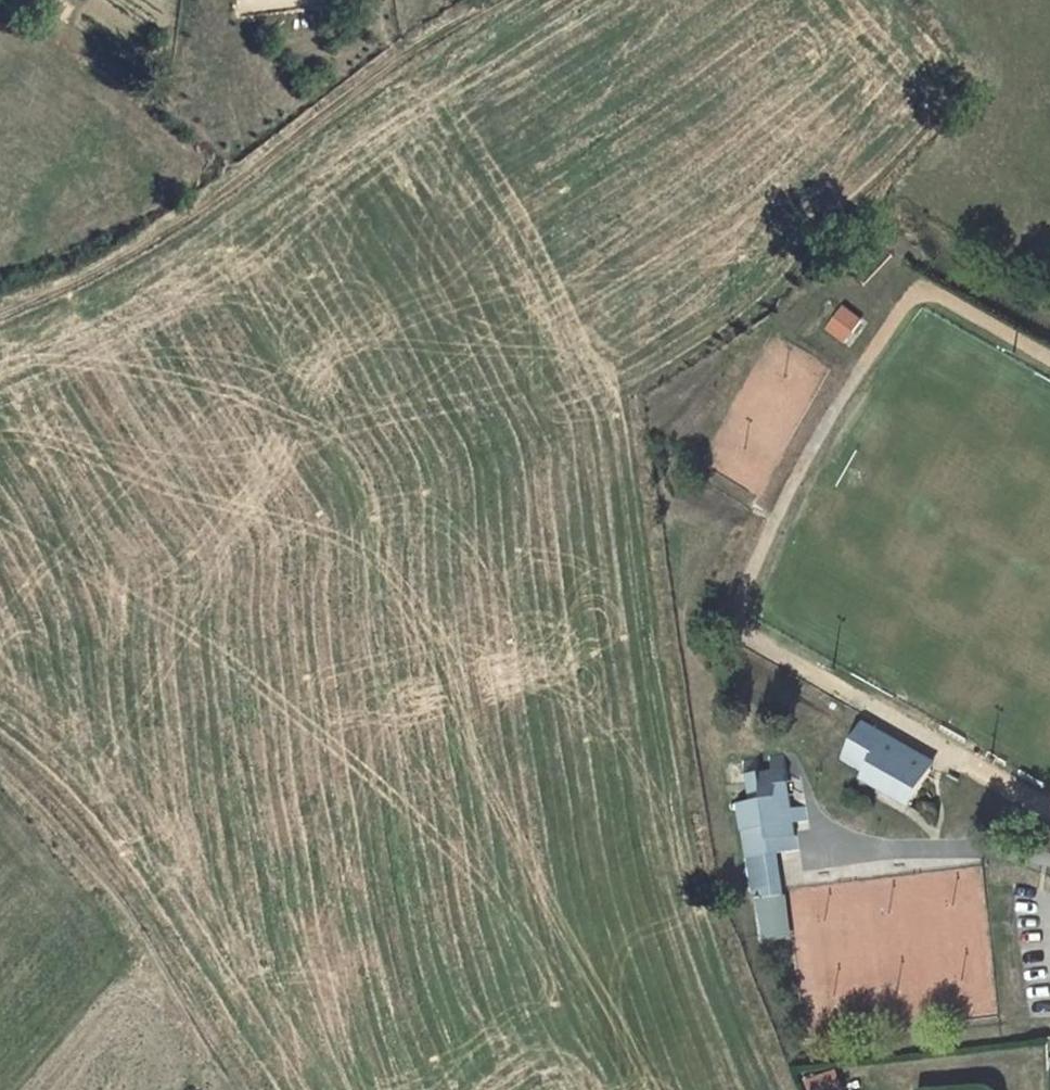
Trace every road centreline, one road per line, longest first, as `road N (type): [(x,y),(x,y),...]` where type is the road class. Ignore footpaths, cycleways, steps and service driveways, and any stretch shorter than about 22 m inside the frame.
road 1 (track): [(0,312),(142,252),(424,35),(491,0)]
road 2 (track): [(0,764),(136,918),(233,1089)]

